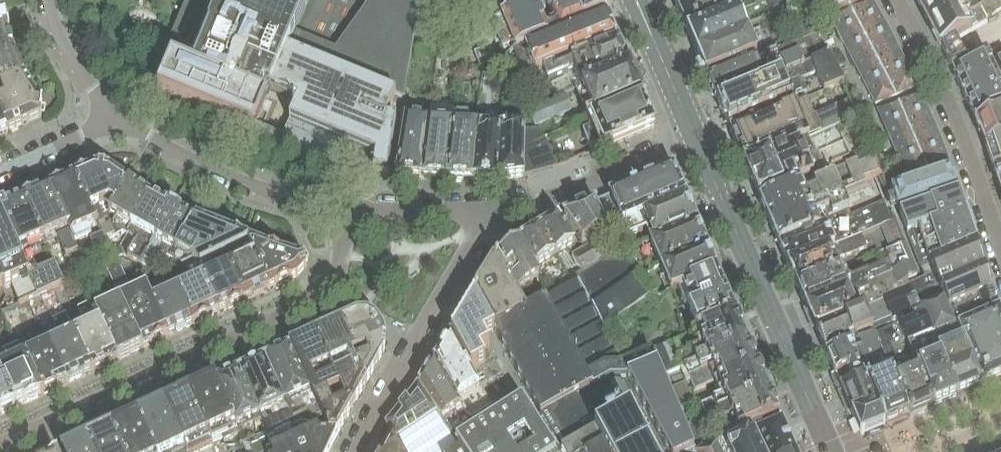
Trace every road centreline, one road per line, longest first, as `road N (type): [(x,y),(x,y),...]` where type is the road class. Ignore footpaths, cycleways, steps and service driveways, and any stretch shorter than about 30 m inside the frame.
road 1 (residential): [(0,445),(322,295),(338,267),(346,209)]
road 2 (tertiary): [(833,451),(694,134)]
road 3 (residential): [(500,206),(355,451)]
road 4 (residential): [(897,0),(941,83),(1000,251)]
road 5 (residential): [(346,209),(281,199),(153,142),(120,118)]
road 6 (residential): [(500,206),(550,194),(694,134)]
road 7 (residential): [(500,206),(346,209)]
road 8 (tertiary): [(694,134),(636,0)]
road 9 (residential): [(120,118),(66,57),(46,0)]
road 10 (residential): [(0,170),(120,118)]

